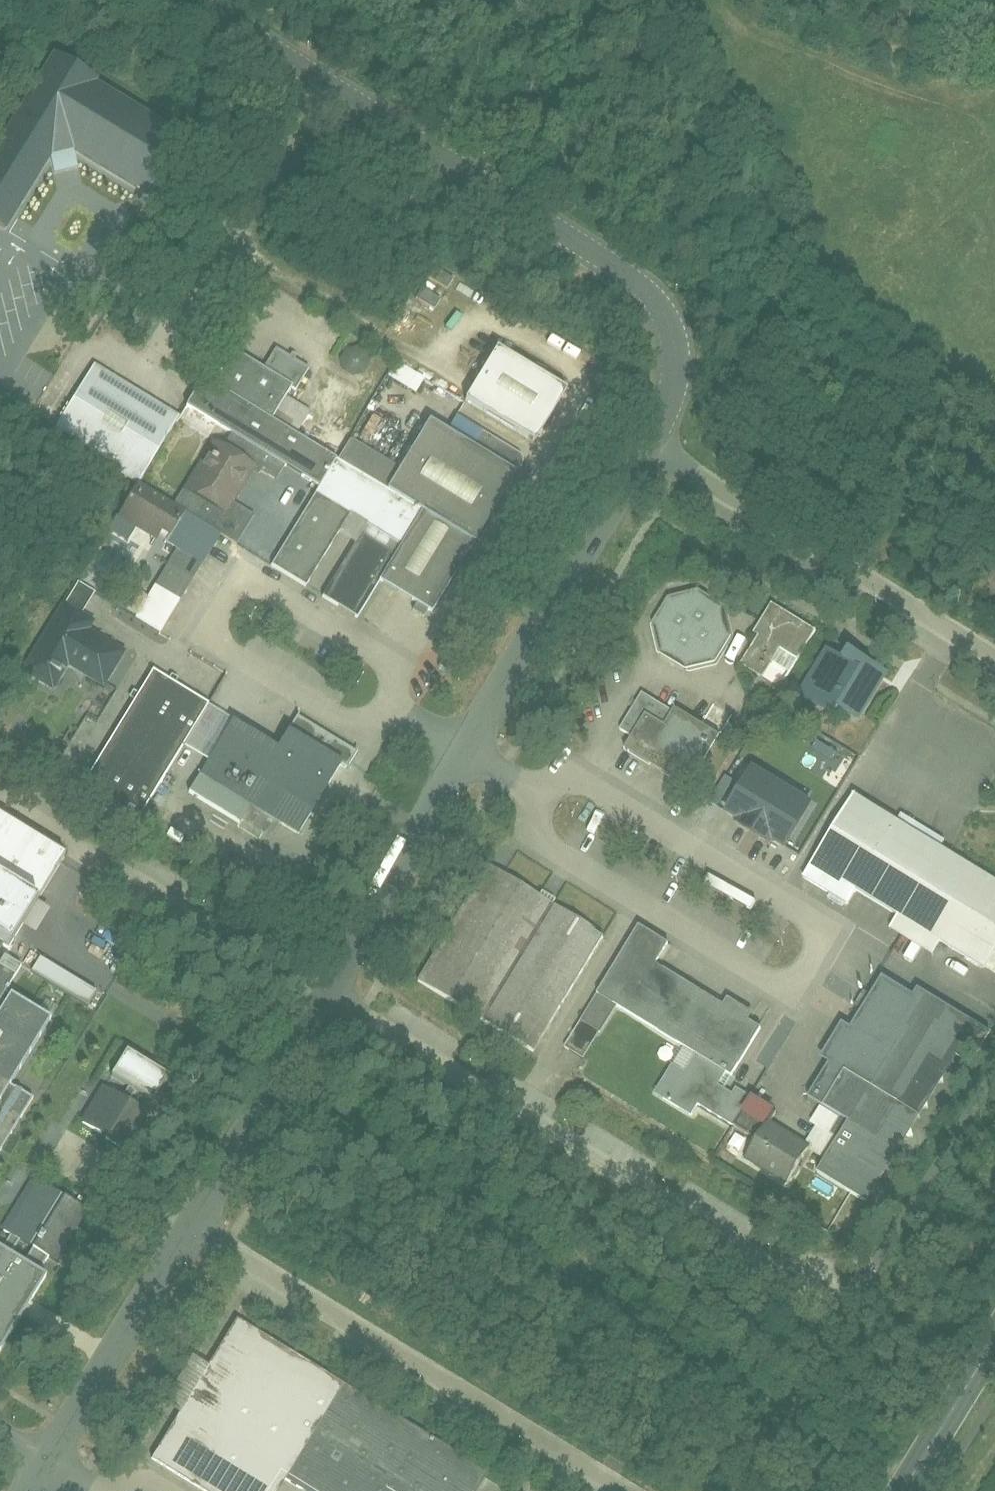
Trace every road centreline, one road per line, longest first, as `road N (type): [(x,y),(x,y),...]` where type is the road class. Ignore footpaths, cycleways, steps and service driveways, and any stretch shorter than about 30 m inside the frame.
road 1 (residential): [(524,781),(548,768),(577,771),(789,899),(807,919),(795,960),(771,971),(756,964),(542,837),(522,798)]
road 2 (unclassified): [(195,0),(649,298),(663,347),(642,429)]
road 3 (unclassified): [(328,982),(817,1281)]
road 4 (unclassified): [(197,1202),(651,1490)]
road 5 (residential): [(383,692),(386,662),(369,642),(262,578),(233,569),(222,575),(210,611),(219,633),(335,706),(369,705)]
road 6 (unclassified): [(642,429),(994,664)]
road 7 (unclassified): [(328,982),(0,799)]
road 8 (unclassified): [(642,429),(460,743)]
road 9 (unclassified): [(197,1202),(46,1457)]
road 10 (unclassified): [(460,743),(328,982)]
road 11 (unclassified): [(328,982),(197,1202)]
road 12 (tertiary): [(994,1353),(910,1490)]

